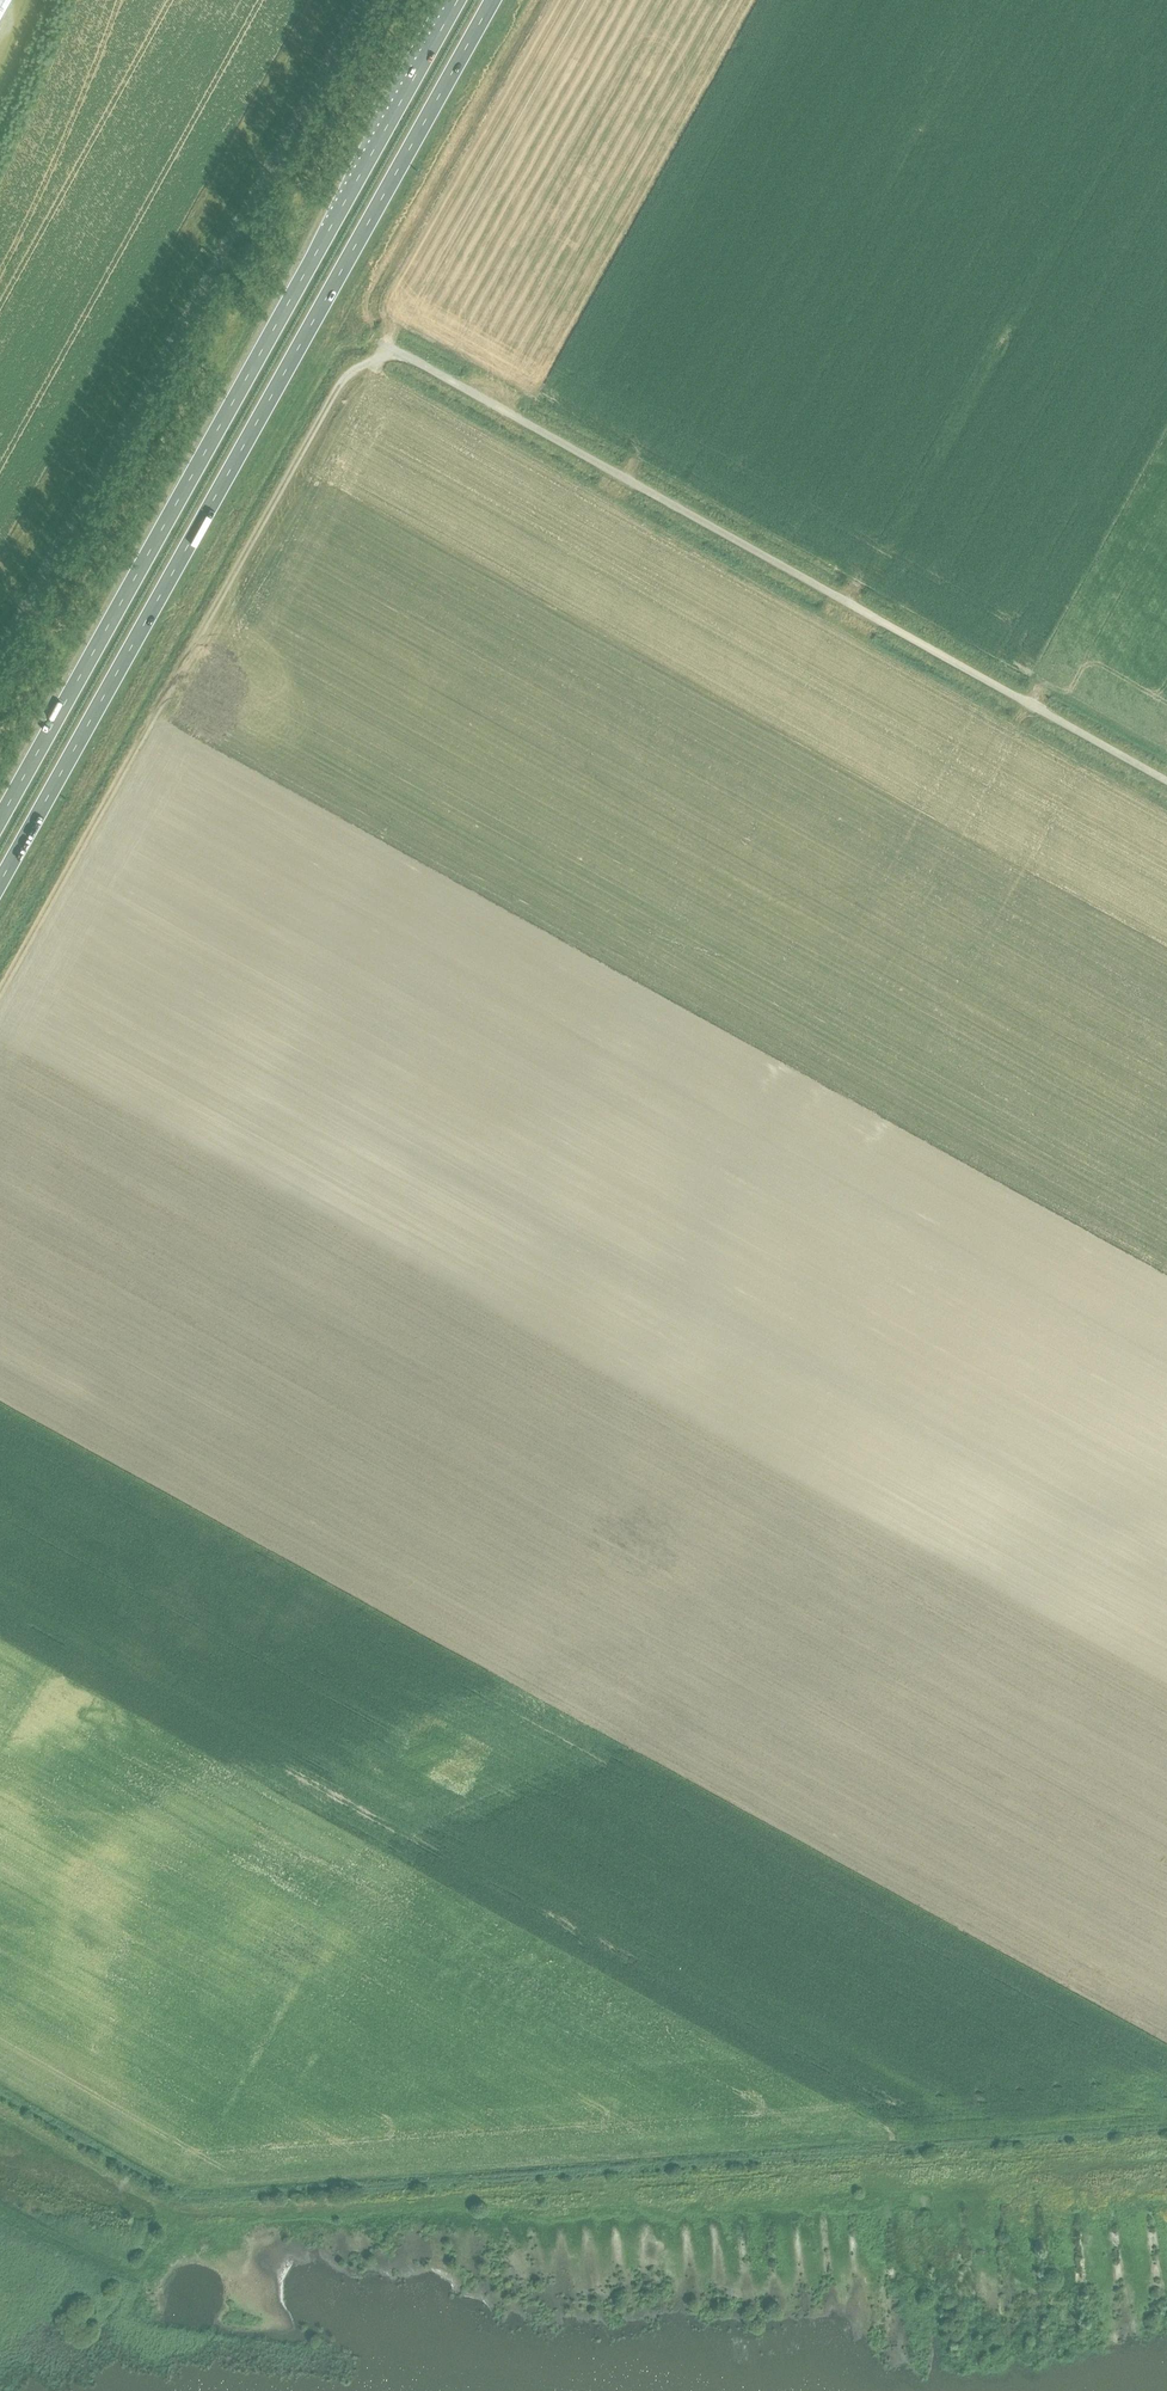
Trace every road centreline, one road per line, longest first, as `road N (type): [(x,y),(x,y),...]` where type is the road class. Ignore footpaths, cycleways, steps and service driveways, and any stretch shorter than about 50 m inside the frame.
road 1 (trunk): [(0,881),(493,0)]
road 2 (trunk): [(456,0),(0,818)]
road 3 (unclassified): [(1166,784),(379,340)]
road 4 (unclassified): [(0,647),(354,0)]

